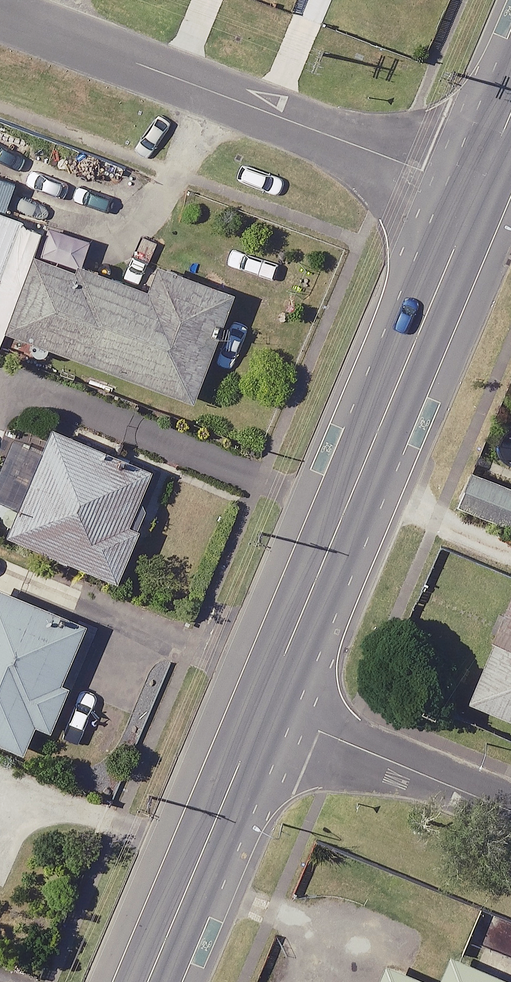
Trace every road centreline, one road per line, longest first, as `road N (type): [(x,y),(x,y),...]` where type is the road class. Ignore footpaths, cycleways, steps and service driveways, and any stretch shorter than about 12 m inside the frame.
road 1 (secondary): [(474,194),(263,705)]
road 2 (residential): [(0,14),(474,194)]
road 3 (secondary): [(263,705),(147,981)]
road 4 (residential): [(510,812),(263,705)]

